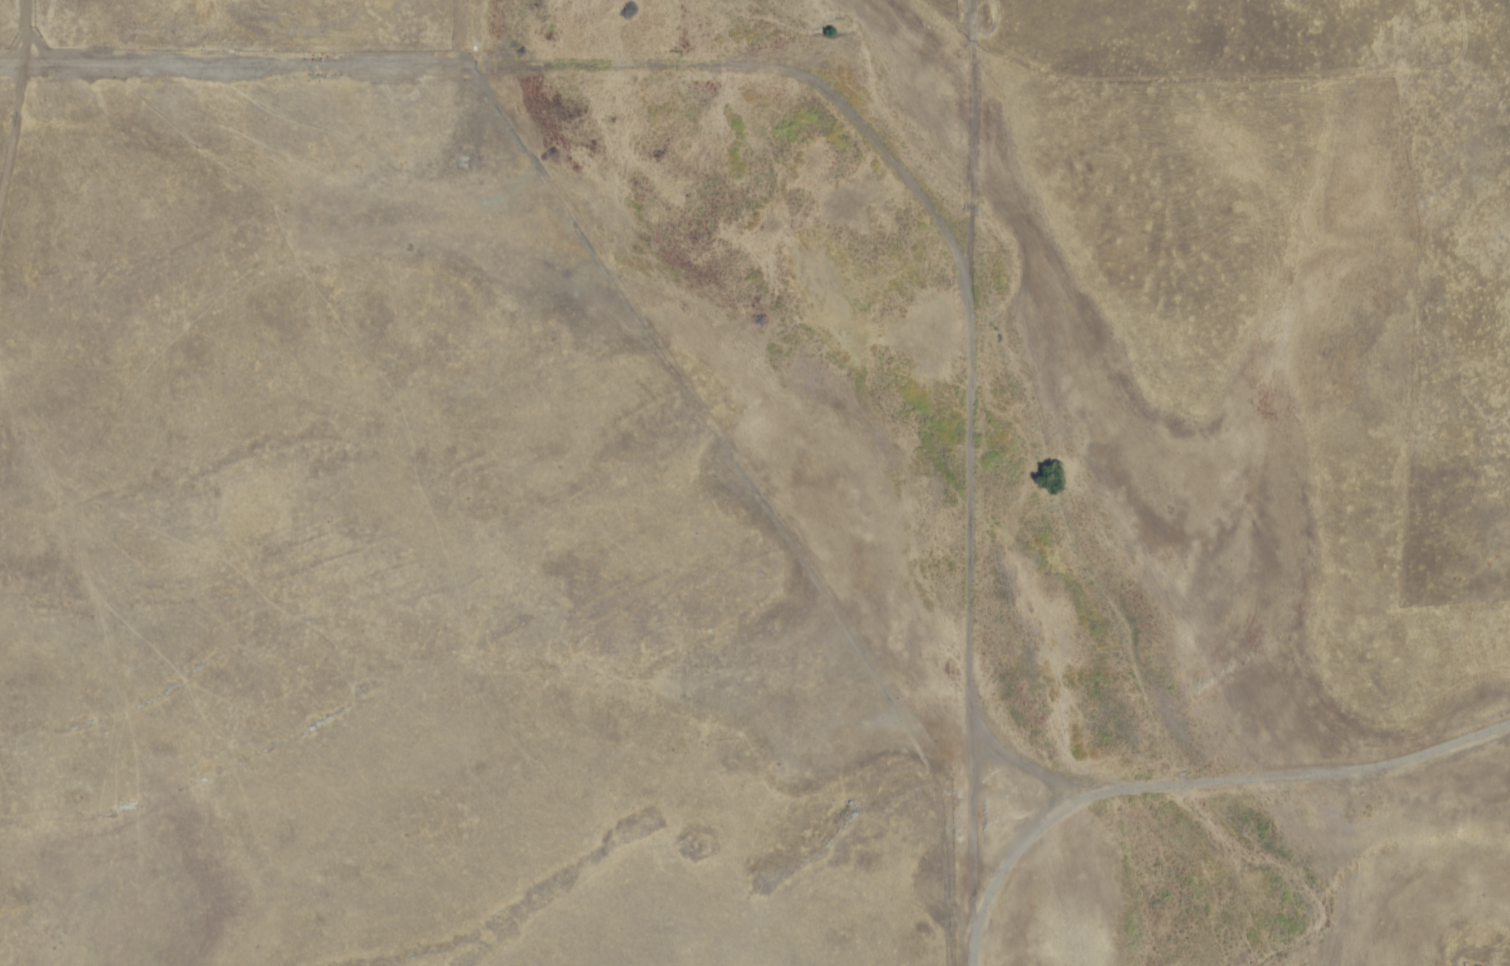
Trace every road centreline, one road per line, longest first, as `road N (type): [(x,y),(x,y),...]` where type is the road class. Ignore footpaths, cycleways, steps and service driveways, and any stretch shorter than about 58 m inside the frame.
road 1 (residential): [(970,965),(982,903),(999,870),(1016,846),(1071,805),(1105,792),(1386,766),(1509,725)]

